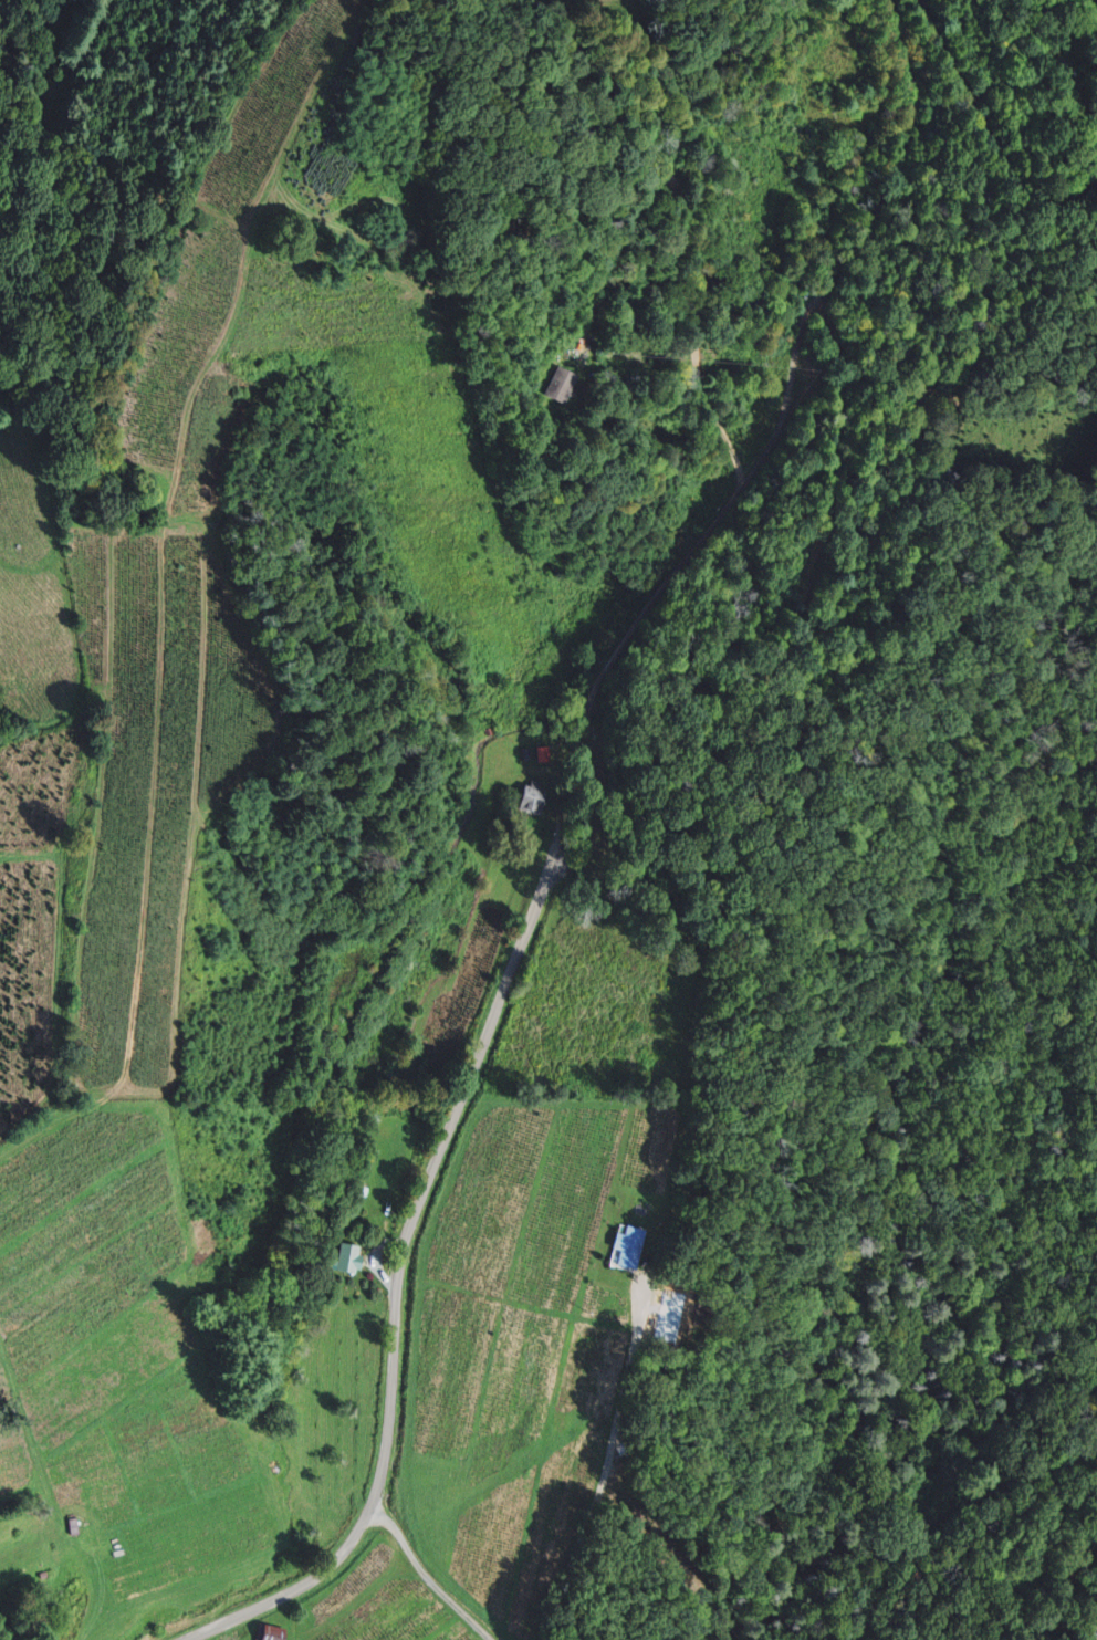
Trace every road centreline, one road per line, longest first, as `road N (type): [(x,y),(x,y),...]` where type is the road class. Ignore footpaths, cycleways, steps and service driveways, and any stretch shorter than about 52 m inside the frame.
road 1 (residential): [(192,1639),(321,1577),(373,1511),(445,1142),(547,879)]
road 2 (residential): [(923,0),(1009,176),(1048,201),(1085,201),(1096,192)]

